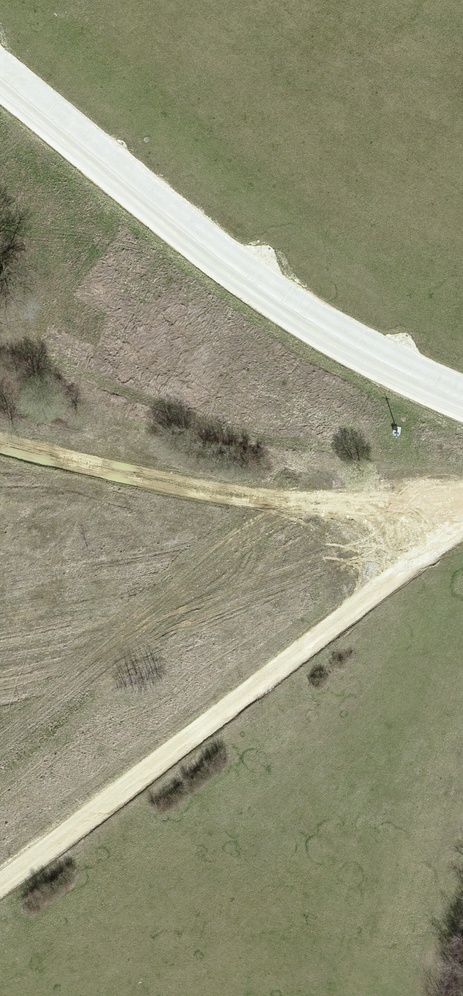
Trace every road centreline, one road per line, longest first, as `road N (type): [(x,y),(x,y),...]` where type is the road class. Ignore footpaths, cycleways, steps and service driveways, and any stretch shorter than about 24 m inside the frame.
road 1 (track): [(0,886),(462,519)]
road 2 (track): [(462,398),(282,301),(0,74)]
road 3 (track): [(0,441),(228,492),(462,519)]

